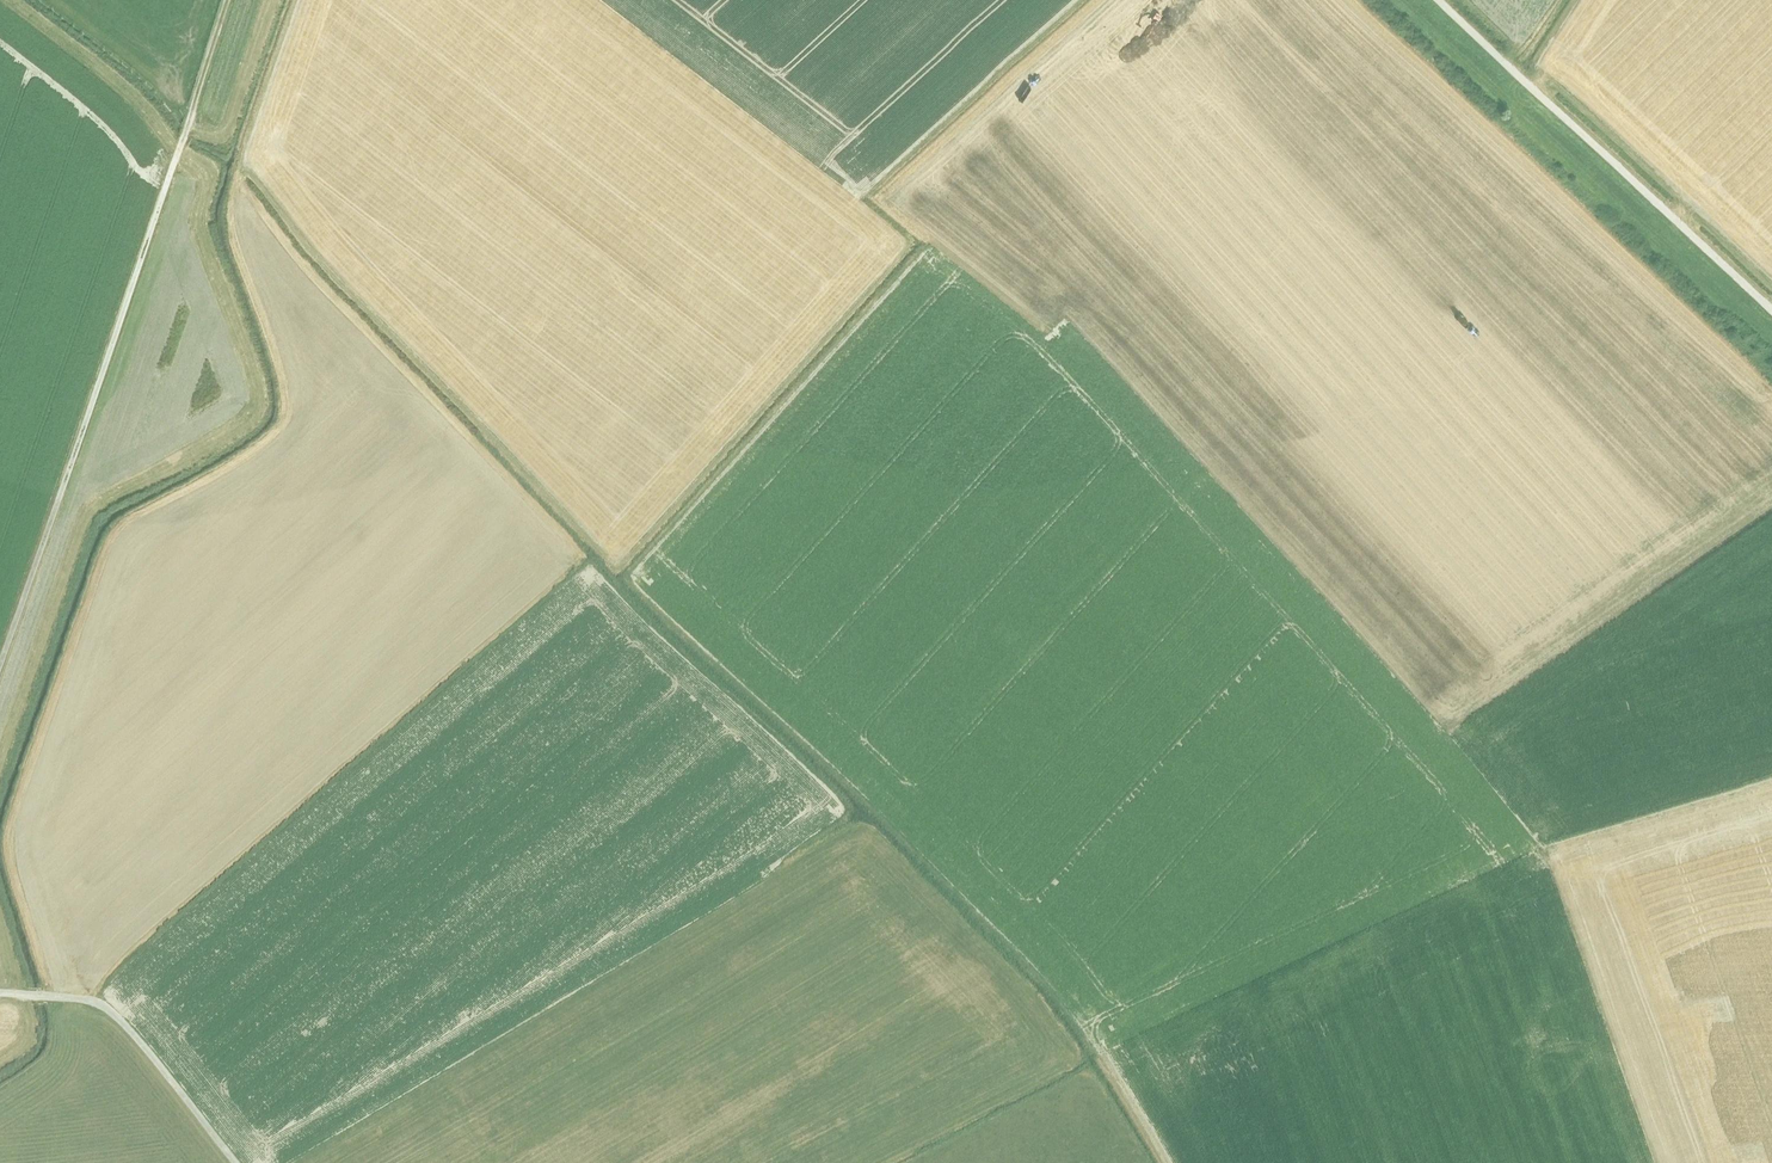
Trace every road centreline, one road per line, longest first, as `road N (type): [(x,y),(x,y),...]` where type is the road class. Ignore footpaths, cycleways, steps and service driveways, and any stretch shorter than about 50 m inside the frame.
road 1 (unclassified): [(182,142),(0,667)]
road 2 (track): [(1166,1162),(1058,996),(868,802)]
road 3 (unclassified): [(1771,312),(1440,0)]
road 4 (track): [(237,1162),(101,1004),(0,992)]
road 5 (track): [(182,142),(228,0)]

